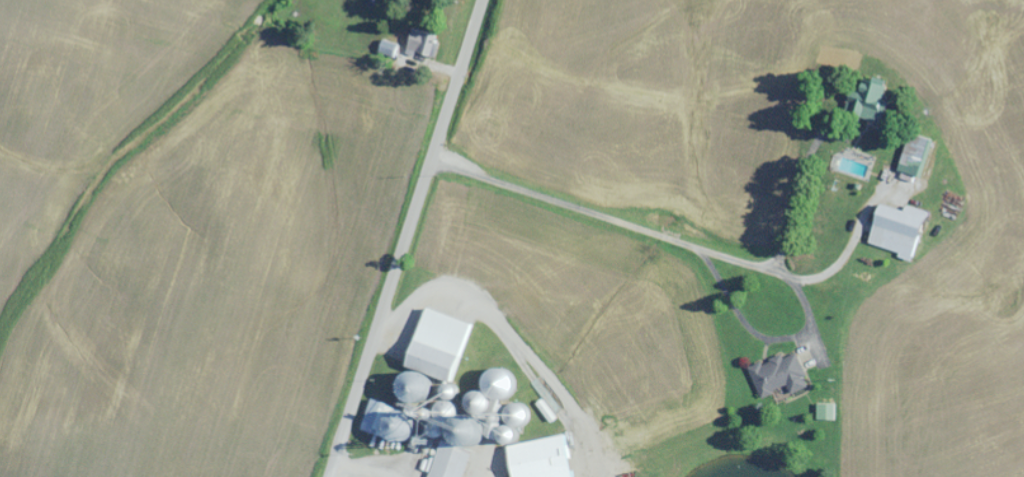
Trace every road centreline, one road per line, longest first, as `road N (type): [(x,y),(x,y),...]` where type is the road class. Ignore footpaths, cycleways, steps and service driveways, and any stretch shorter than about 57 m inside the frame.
road 1 (residential): [(480,0),(328,476)]

